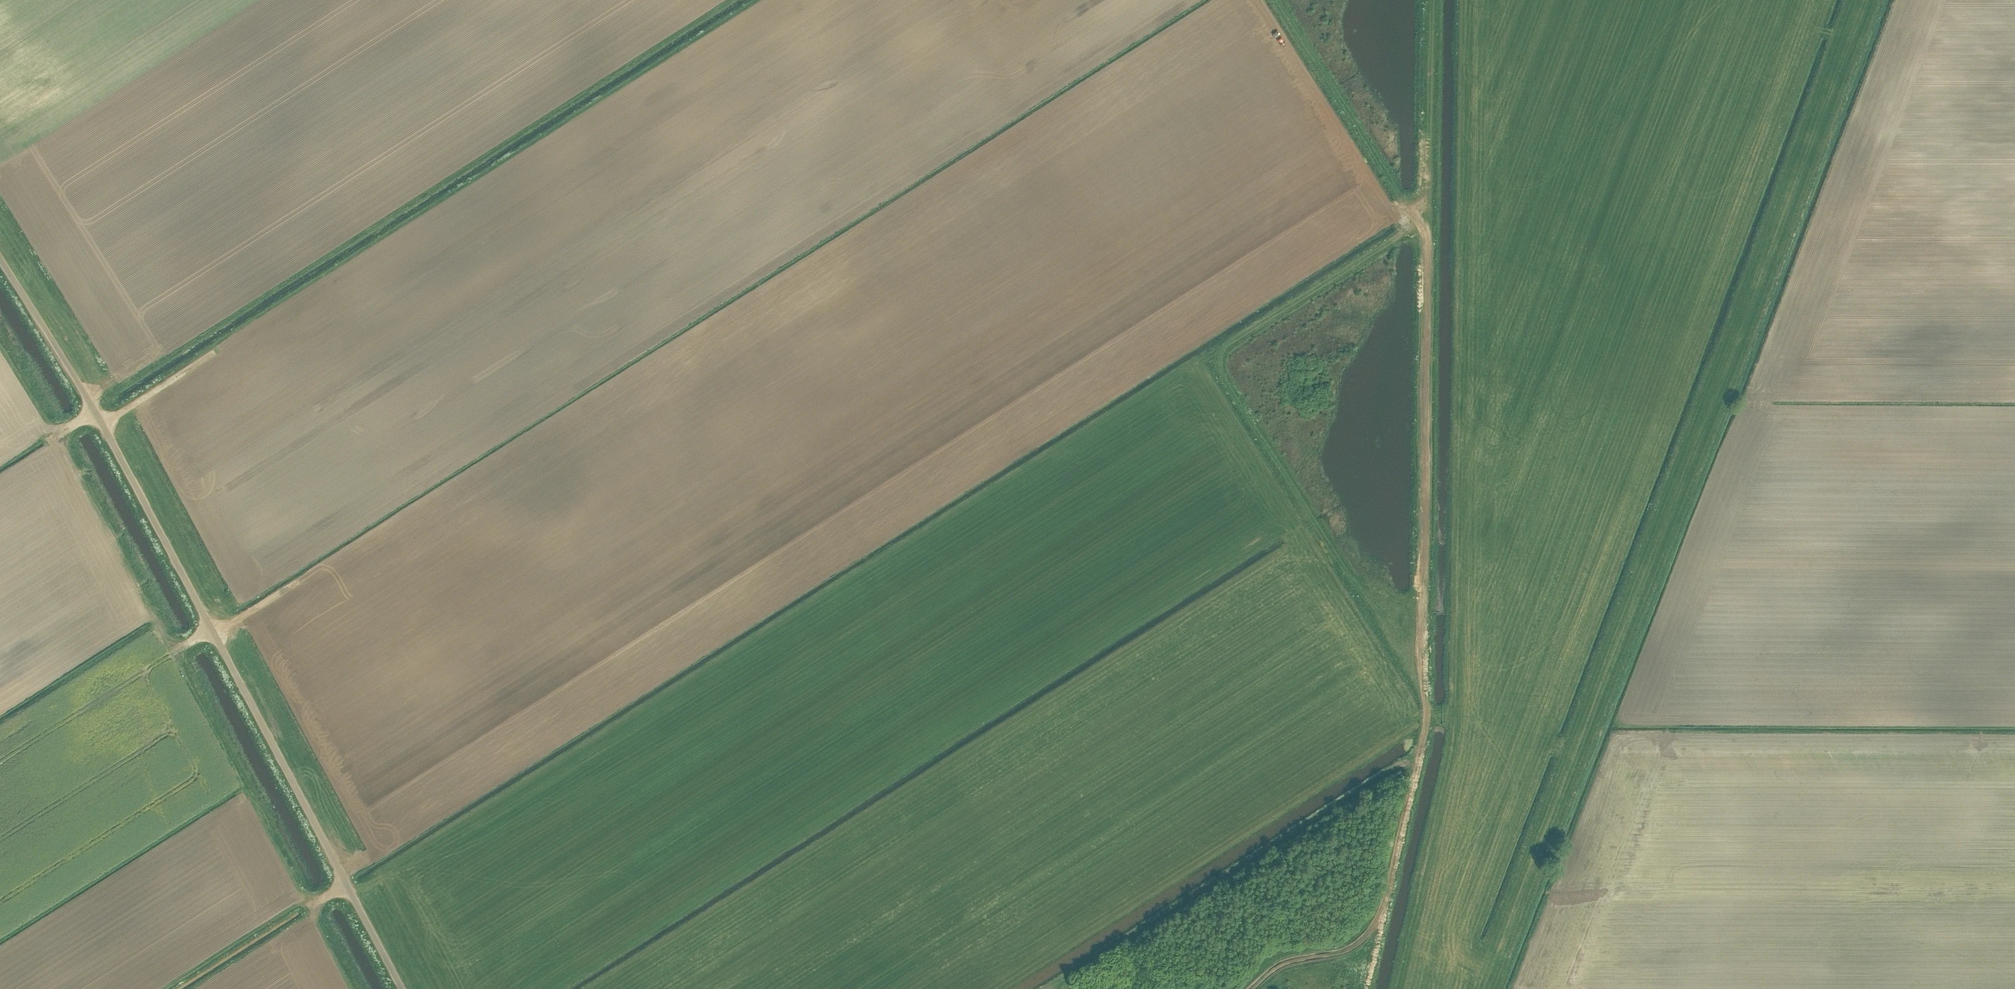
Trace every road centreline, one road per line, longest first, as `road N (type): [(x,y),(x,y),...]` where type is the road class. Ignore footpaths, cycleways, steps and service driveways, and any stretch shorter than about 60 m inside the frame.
road 1 (unclassified): [(403,988),(108,435),(0,259)]
road 2 (track): [(102,424),(213,353)]

